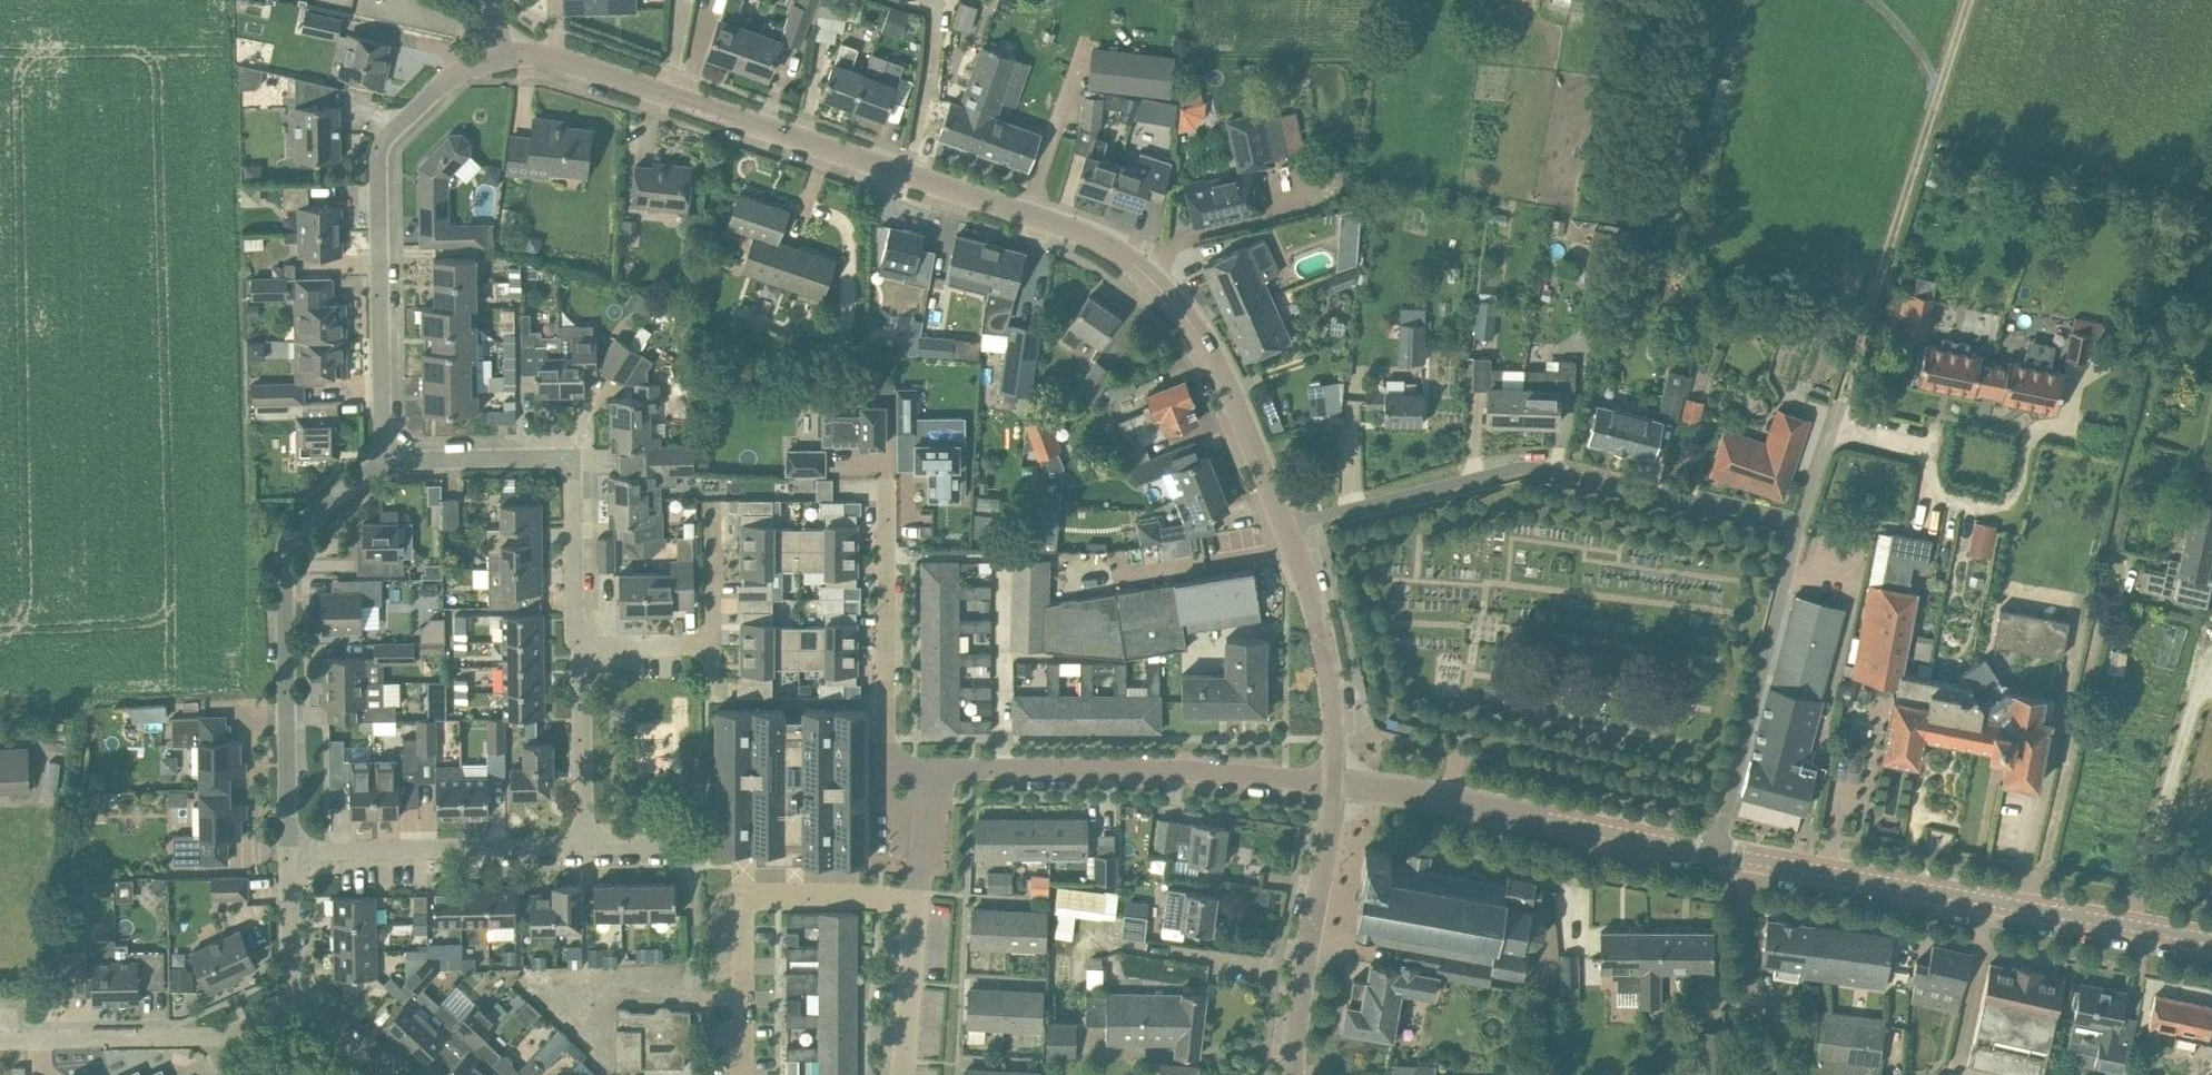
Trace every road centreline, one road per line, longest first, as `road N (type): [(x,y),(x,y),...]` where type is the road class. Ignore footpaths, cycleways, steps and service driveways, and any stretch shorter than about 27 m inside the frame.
road 1 (tertiary): [(1285,524),(1243,418),(1183,309),(1105,244),(588,69),(537,54),(503,55)]
road 2 (residential): [(1798,524),(1968,0)]
road 3 (residential): [(1798,524),(1535,469),(1285,524)]
road 4 (unclassified): [(2211,939),(1717,851)]
road 5 (residential): [(390,453),(382,433),(378,157),(385,138),(458,70),(503,55)]
road 6 (residential): [(289,852),(290,537),(390,453)]
road 7 (residential): [(924,770),(1171,769),(1334,782)]
road 8 (unclassified): [(1717,851),(1334,782)]
road 9 (residential): [(578,644),(572,458),(409,460),(390,453)]
road 10 (residential): [(1717,851),(1798,524)]
road 11 (residential): [(924,770),(886,770),(886,487)]
road 12 (residential): [(898,1074),(924,770)]
road 13 (tertiary): [(1291,1074),(1334,782)]
road 14 (residential): [(289,852),(584,845)]
road 15 (tertiary): [(1334,782),(1328,663),(1285,524)]
road 16 (residential): [(212,1035),(0,1039)]
road 17 (residential): [(584,845),(578,644)]
road 18 (residential): [(288,1003),(289,852)]
road 19 (residential): [(578,644),(715,645)]
road 20 (residential): [(713,509),(715,645)]
road 21 (residential): [(584,845),(706,843)]

